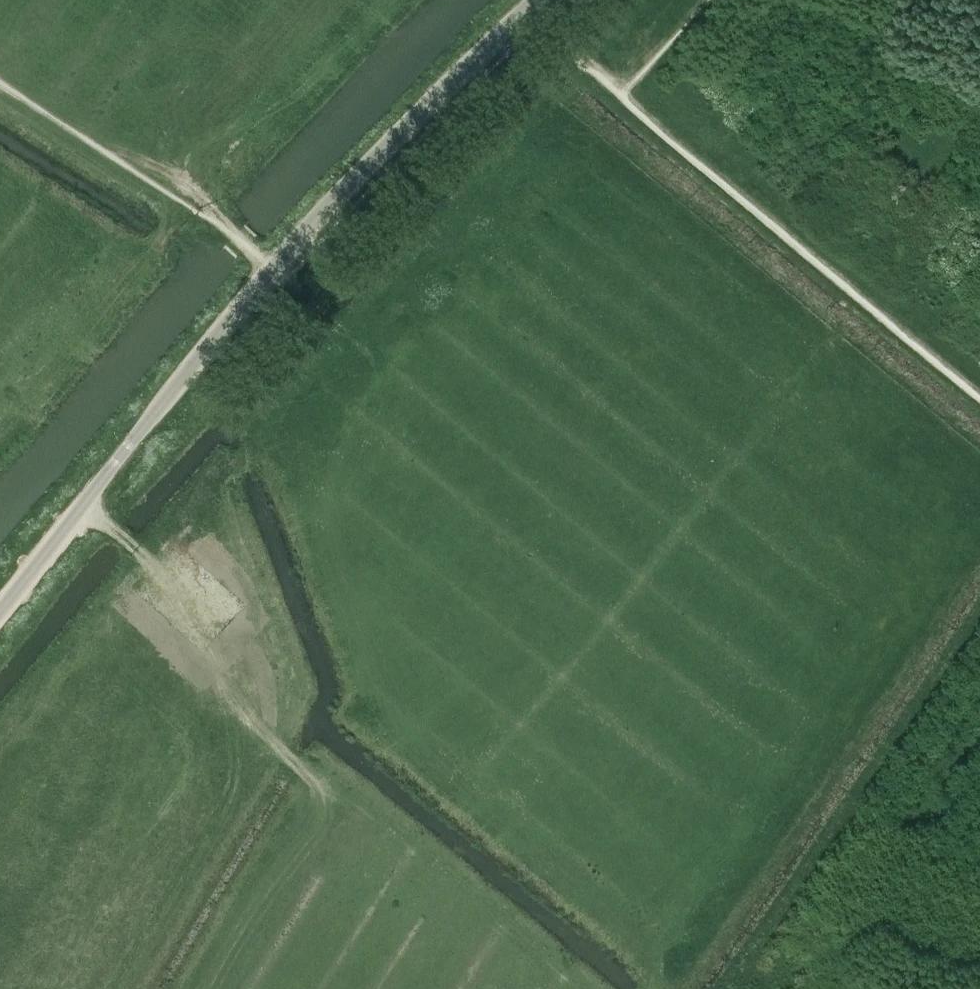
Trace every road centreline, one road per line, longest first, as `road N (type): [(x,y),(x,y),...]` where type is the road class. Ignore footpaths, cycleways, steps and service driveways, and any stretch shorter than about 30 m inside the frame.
road 1 (unclassified): [(0,609),(337,193),(534,0)]

